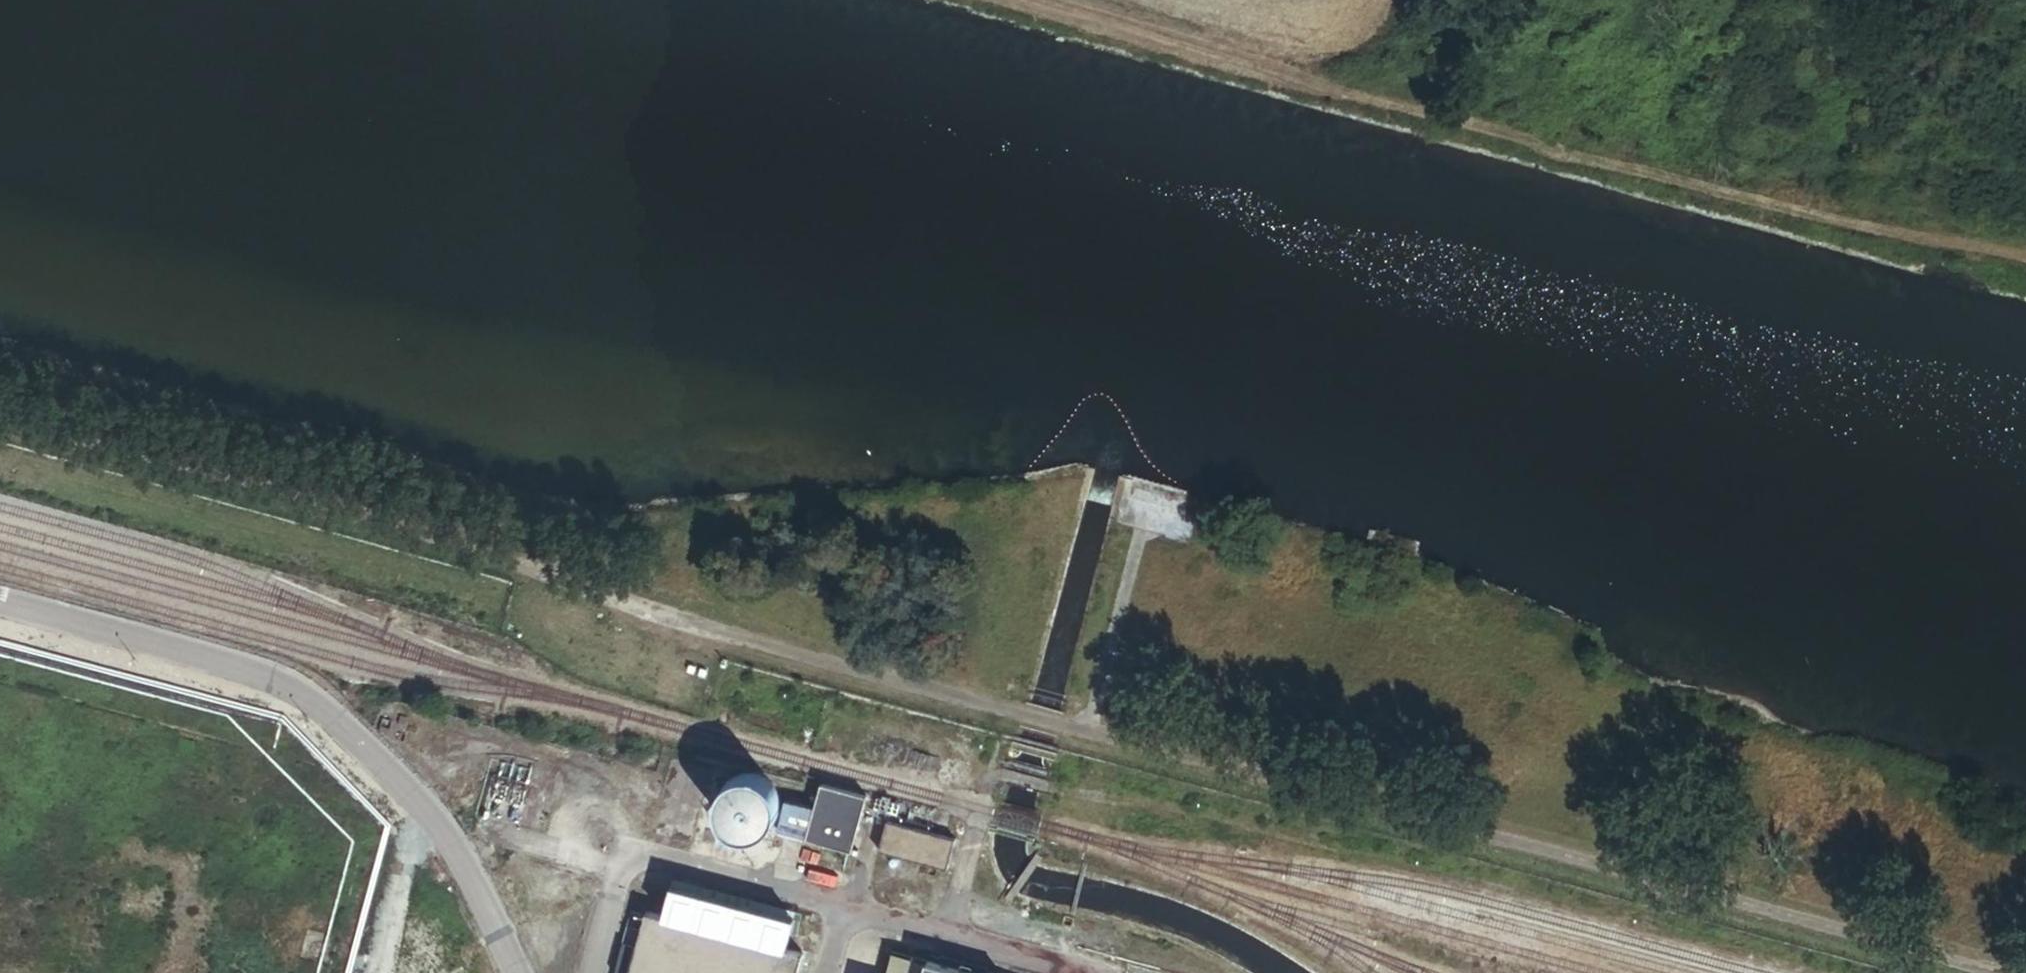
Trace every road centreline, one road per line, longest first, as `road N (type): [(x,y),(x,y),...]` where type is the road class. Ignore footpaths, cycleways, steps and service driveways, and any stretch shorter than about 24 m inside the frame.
road 1 (track): [(0,410),(484,541),(1012,711),(2000,972)]
road 2 (track): [(1805,203),(1652,175),(1493,127),(1474,111),(1466,74),(1491,0)]

